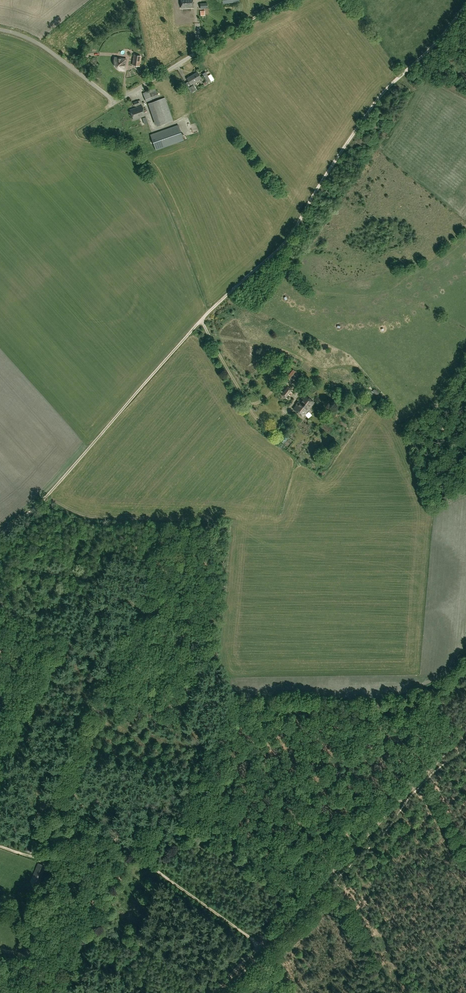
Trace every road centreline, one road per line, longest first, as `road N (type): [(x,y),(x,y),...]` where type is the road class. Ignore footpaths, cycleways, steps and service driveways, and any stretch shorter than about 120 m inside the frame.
road 1 (track): [(208,313),(287,238),(371,105),(465,1)]
road 2 (track): [(217,992),(465,733)]
road 3 (track): [(0,534),(45,496),(208,313)]
road 4 (track): [(45,496),(89,516),(235,521)]
road 5 (track): [(202,319),(245,399),(260,402),(284,379)]
road 6 (unclassified): [(116,102),(27,37),(0,30)]

